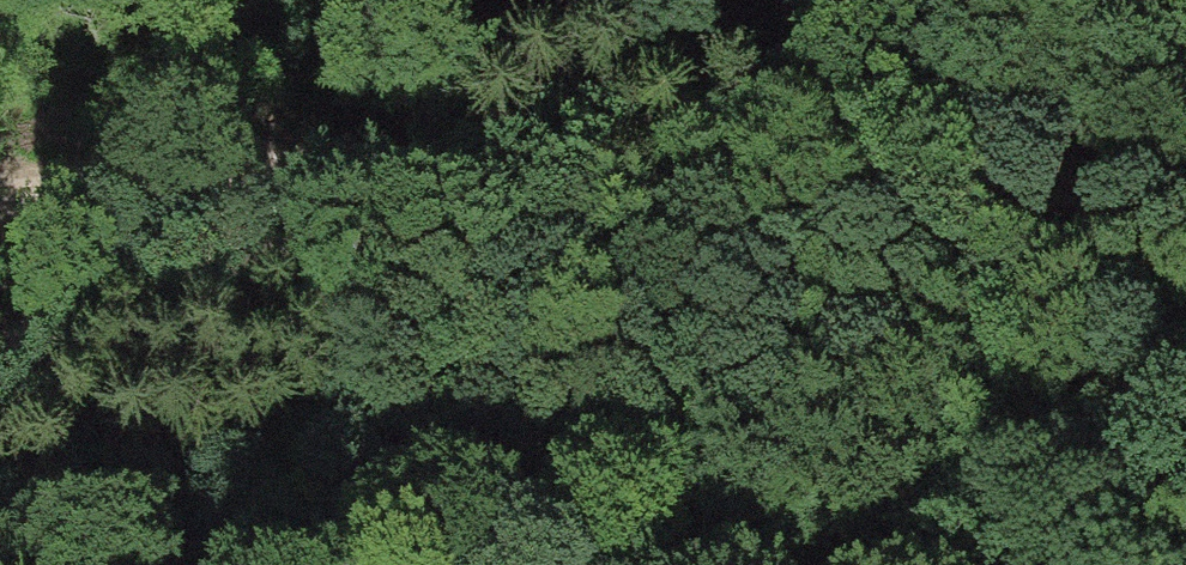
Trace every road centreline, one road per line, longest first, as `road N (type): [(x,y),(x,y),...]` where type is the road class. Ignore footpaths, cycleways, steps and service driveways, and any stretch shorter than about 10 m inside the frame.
road 1 (track): [(0,376),(84,298),(231,235),(301,236),(445,168),(824,168),(1185,218)]
road 2 (track): [(0,498),(61,464),(409,466),(732,564)]
road 3 (track): [(0,187),(445,168)]

